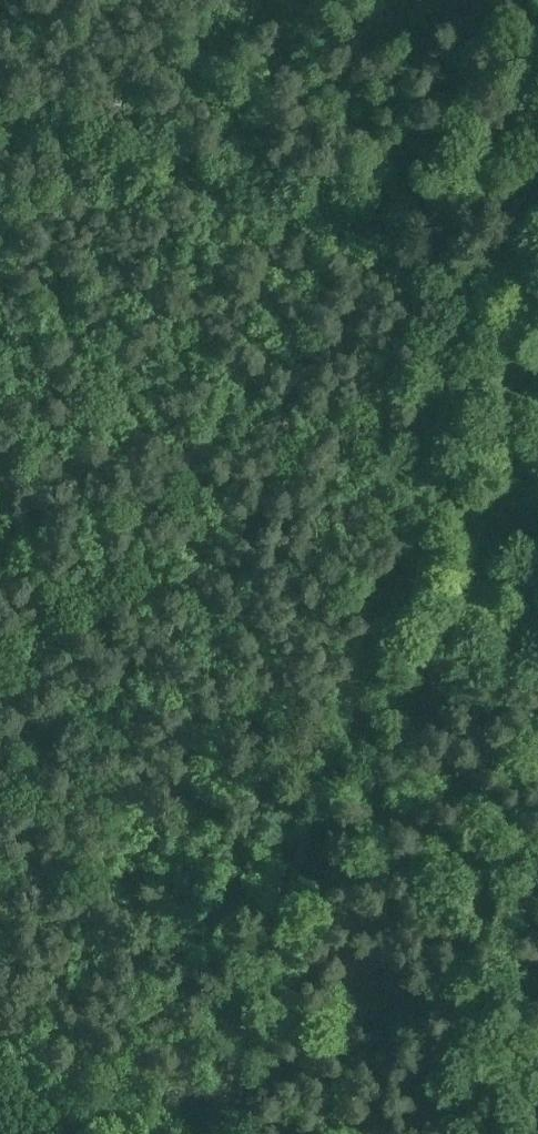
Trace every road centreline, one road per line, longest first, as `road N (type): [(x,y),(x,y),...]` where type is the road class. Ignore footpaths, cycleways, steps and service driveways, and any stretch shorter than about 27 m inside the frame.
road 1 (track): [(216,1133),(318,830),(476,279),(537,170)]
road 2 (track): [(537,298),(0,115)]
road 3 (track): [(0,1084),(138,1133)]

